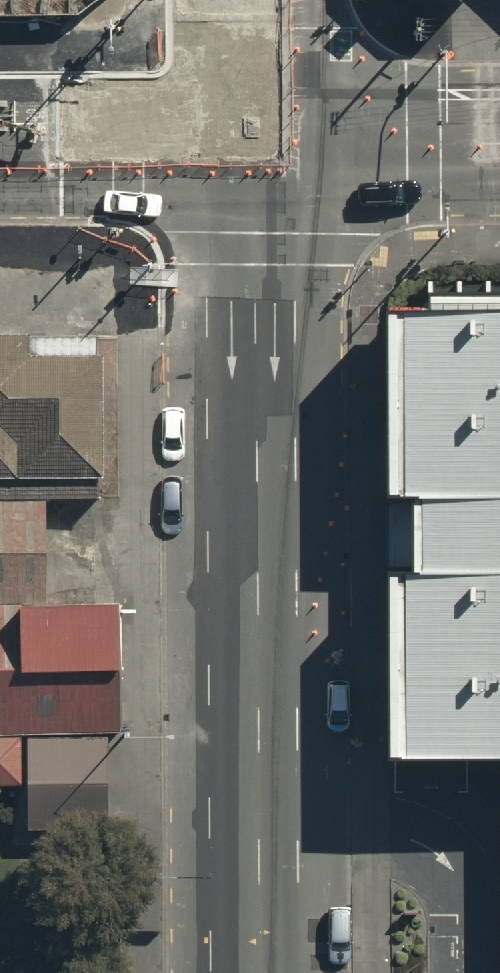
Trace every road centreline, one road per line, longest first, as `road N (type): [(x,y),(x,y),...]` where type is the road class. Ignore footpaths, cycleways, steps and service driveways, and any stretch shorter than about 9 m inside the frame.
road 1 (secondary): [(254,139),(260,972)]
road 2 (secondary): [(0,141),(254,139)]
road 3 (secondary): [(254,139),(499,137)]
road 4 (secondary): [(253,0),(254,139)]

